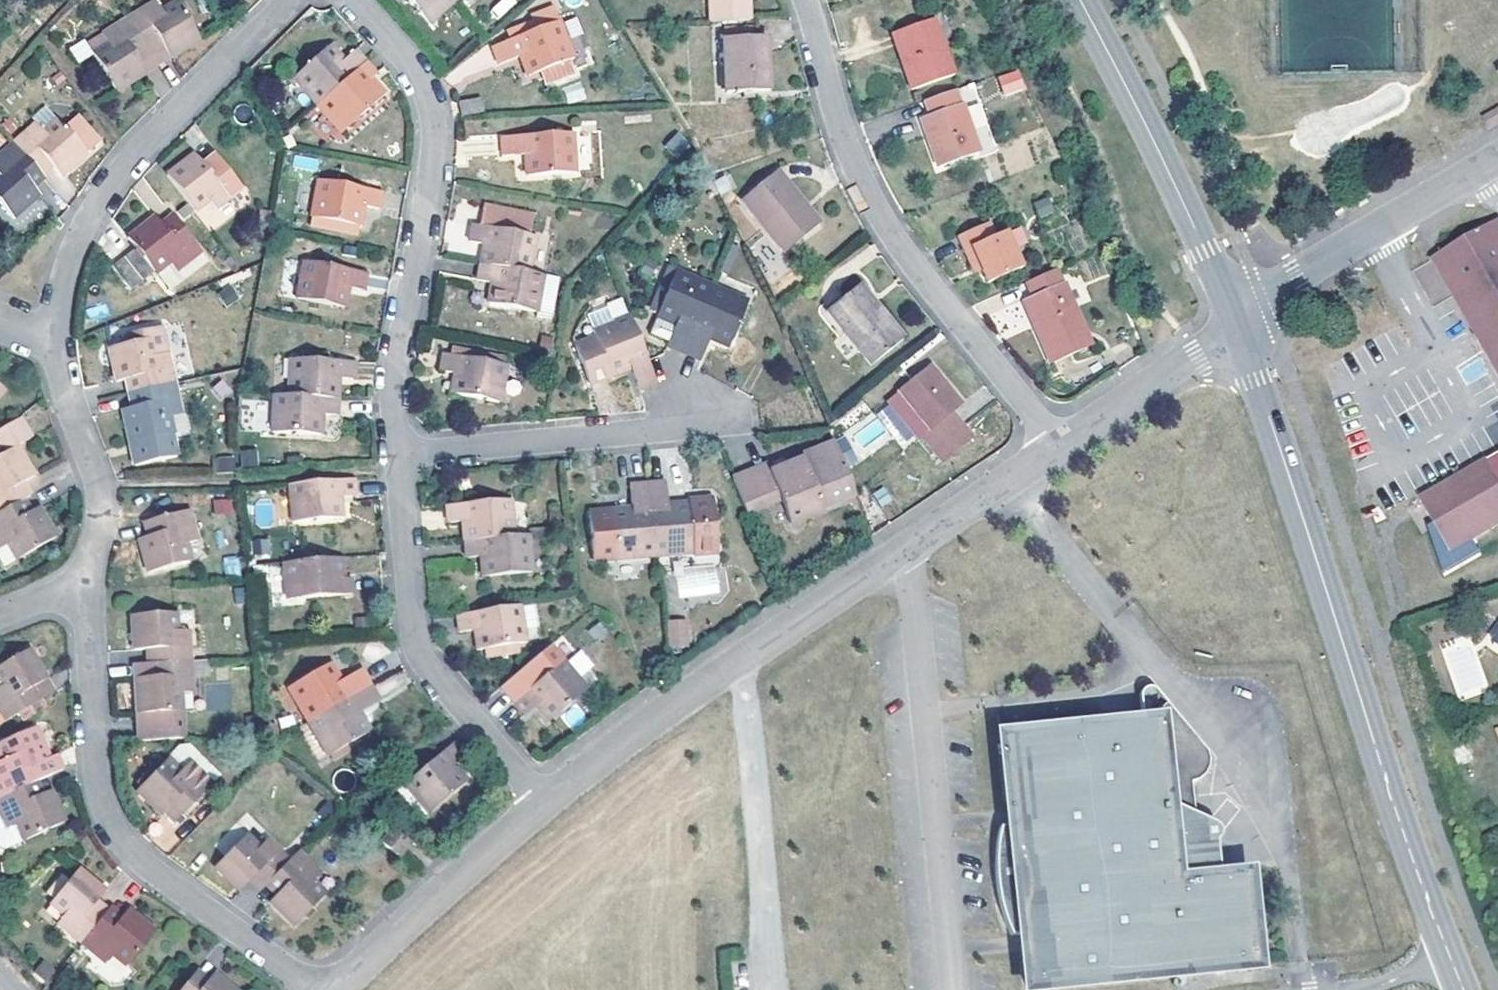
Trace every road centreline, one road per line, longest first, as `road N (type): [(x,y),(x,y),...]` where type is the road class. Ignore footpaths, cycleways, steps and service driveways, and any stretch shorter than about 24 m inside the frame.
road 1 (tertiary): [(1465,989),(1395,808),(1238,325)]
road 2 (residential): [(292,0),(133,156),(60,281),(51,324),(54,360),(99,487),(83,589)]
road 3 (residential): [(543,803),(623,736),(1058,448)]
road 4 (residential): [(1058,448),(885,224),(839,124),(804,0)]
road 5 (residential): [(83,589),(94,743),(116,834),(134,858),(313,989)]
road 6 (residential): [(350,0),(434,107),(394,397),(398,452)]
road 7 (residential): [(398,452),(419,659),(543,803)]
road 8 (tertiary): [(1230,307),(1081,0)]
road 9 (residential): [(1230,307),(1497,160)]
road 10 (residential): [(334,989),(543,803)]
road 11 (residential): [(398,452),(647,428)]
road 12 (residential): [(1058,448),(1238,325)]

